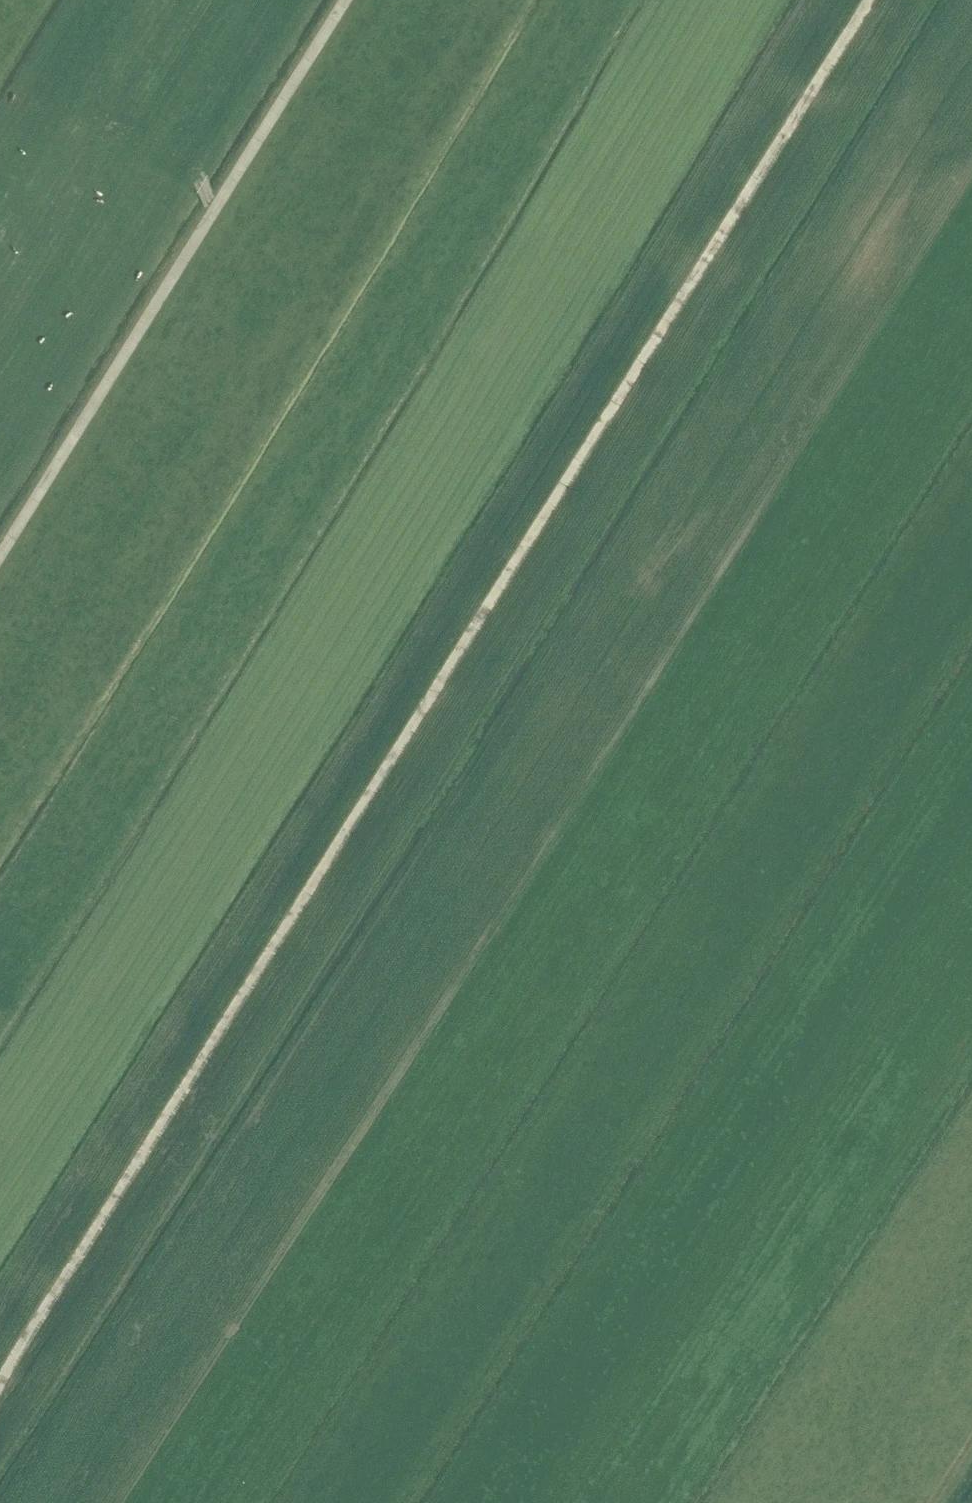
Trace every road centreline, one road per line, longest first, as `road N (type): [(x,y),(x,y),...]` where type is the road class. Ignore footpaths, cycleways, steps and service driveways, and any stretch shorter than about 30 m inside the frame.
road 1 (track): [(0,1390),(869,0)]
road 2 (track): [(0,556),(348,0)]

